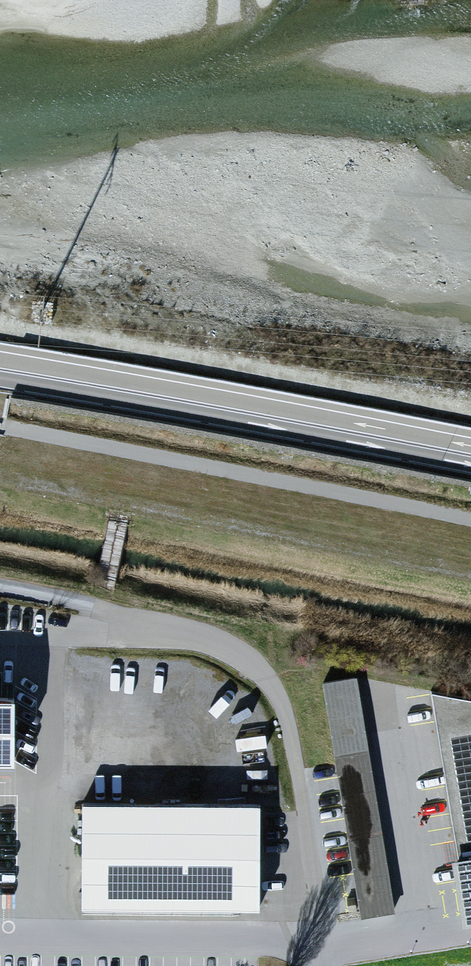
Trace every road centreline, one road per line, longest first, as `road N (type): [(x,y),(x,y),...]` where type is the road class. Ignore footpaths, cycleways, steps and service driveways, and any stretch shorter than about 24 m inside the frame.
road 1 (motorway): [(470,446),(0,364)]
road 2 (track): [(0,330),(470,412)]

